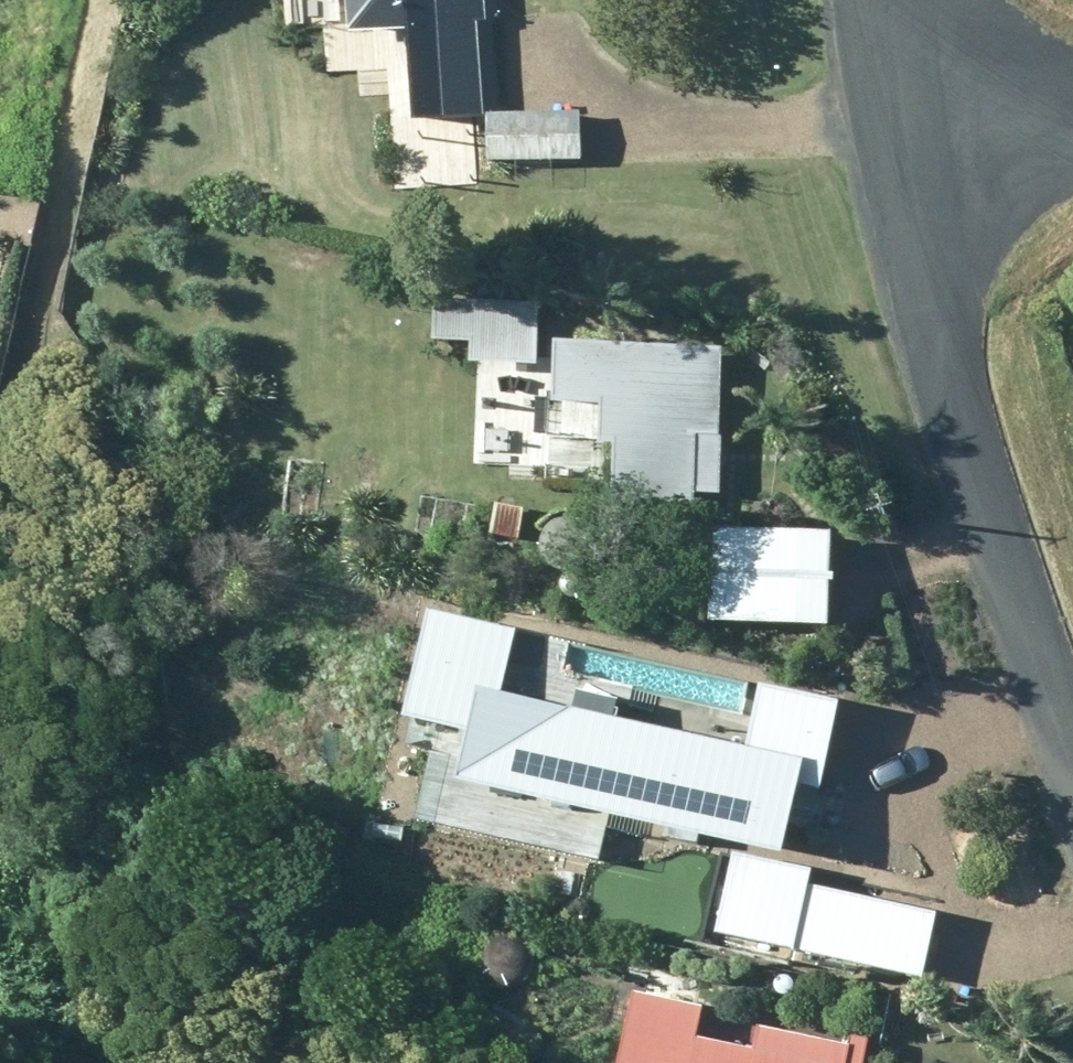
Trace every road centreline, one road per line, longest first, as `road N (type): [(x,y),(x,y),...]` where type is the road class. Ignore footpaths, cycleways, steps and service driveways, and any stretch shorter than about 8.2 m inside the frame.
road 1 (unclassified): [(1072,743),(974,456),(895,77)]
road 2 (unclassified): [(895,77),(980,76),(1072,95)]

